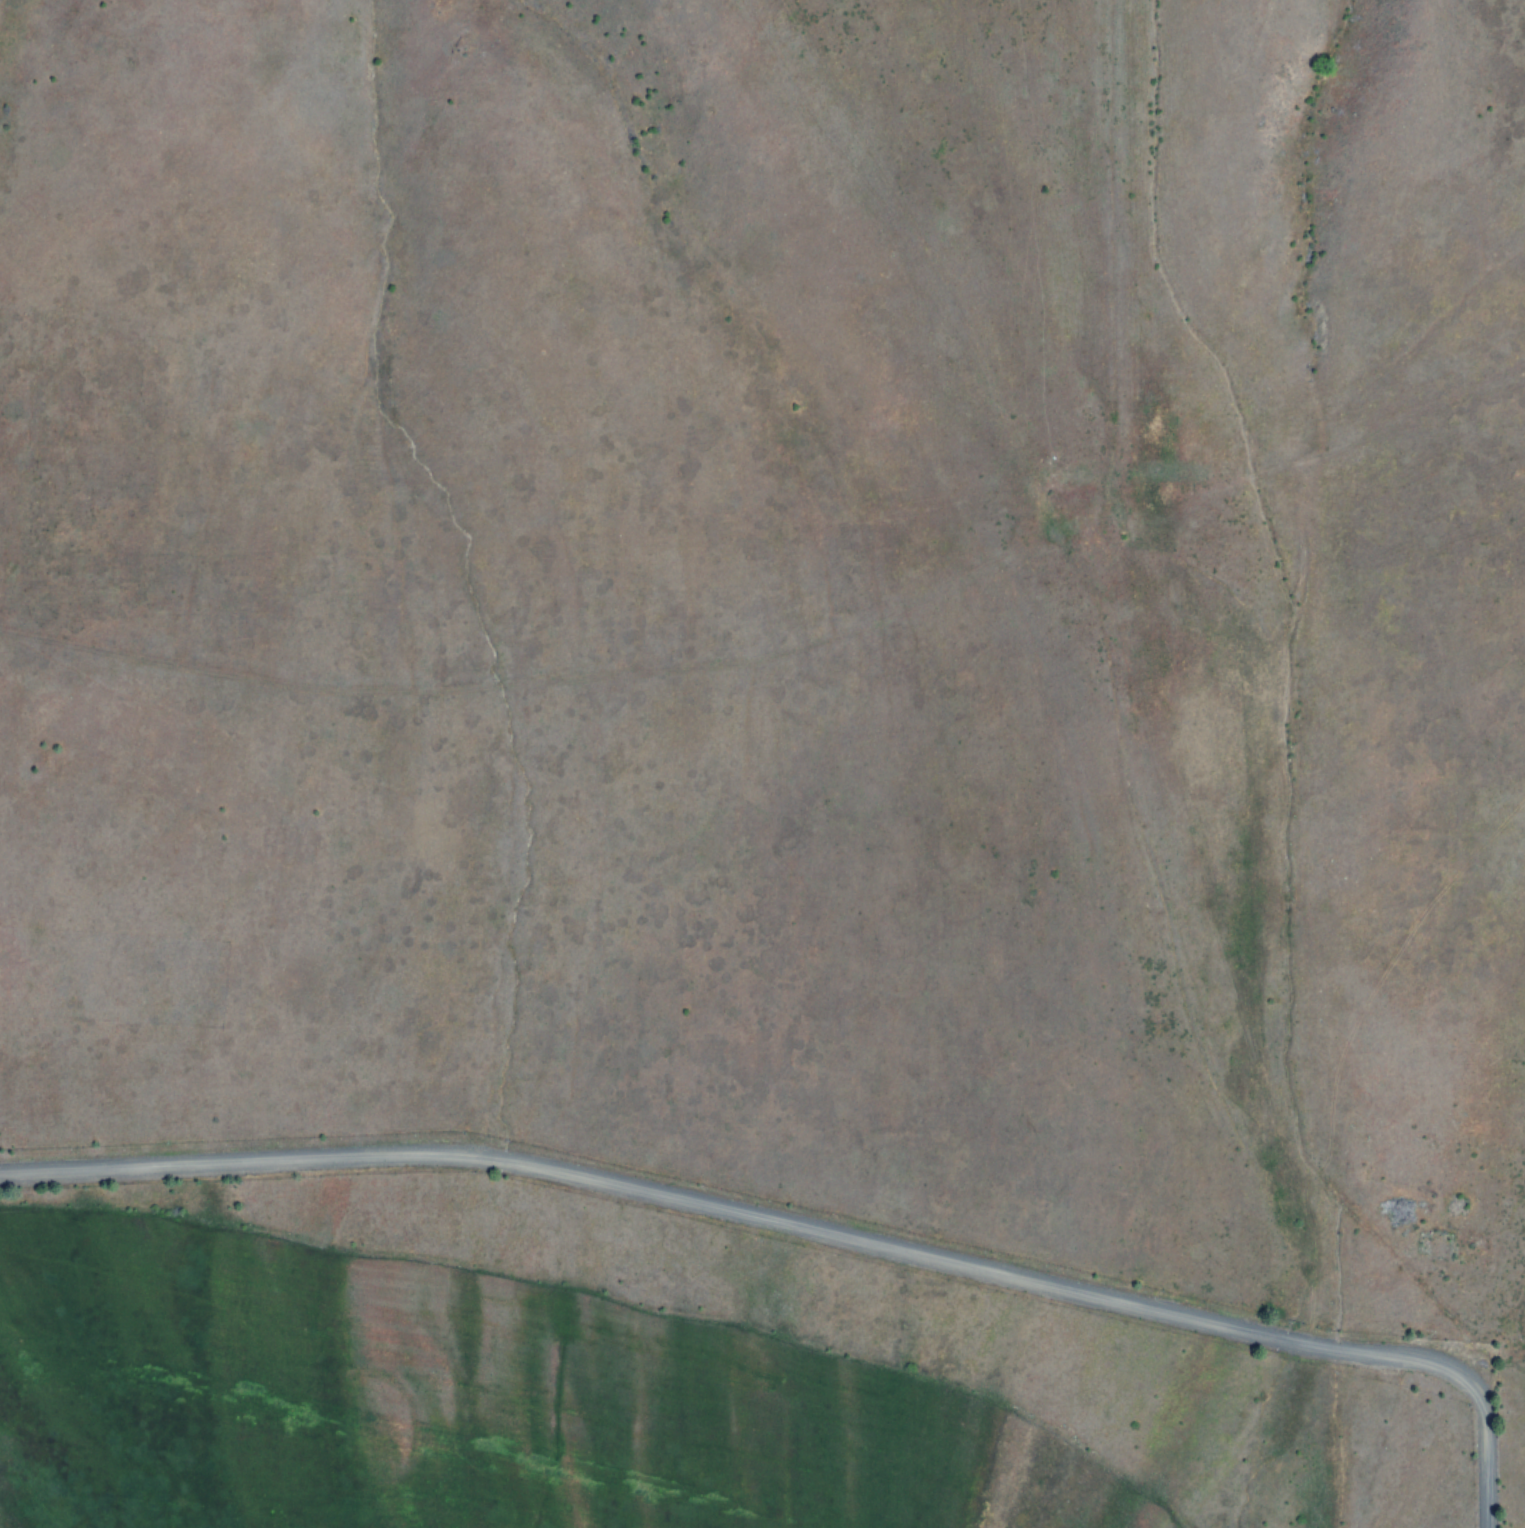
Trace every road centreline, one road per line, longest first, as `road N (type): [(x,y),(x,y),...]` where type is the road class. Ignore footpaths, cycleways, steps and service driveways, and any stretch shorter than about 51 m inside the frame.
road 1 (track): [(1514,1527),(1513,1461),(1478,1419),(1418,1372),(1062,1294),(574,1192),(0,1197)]

